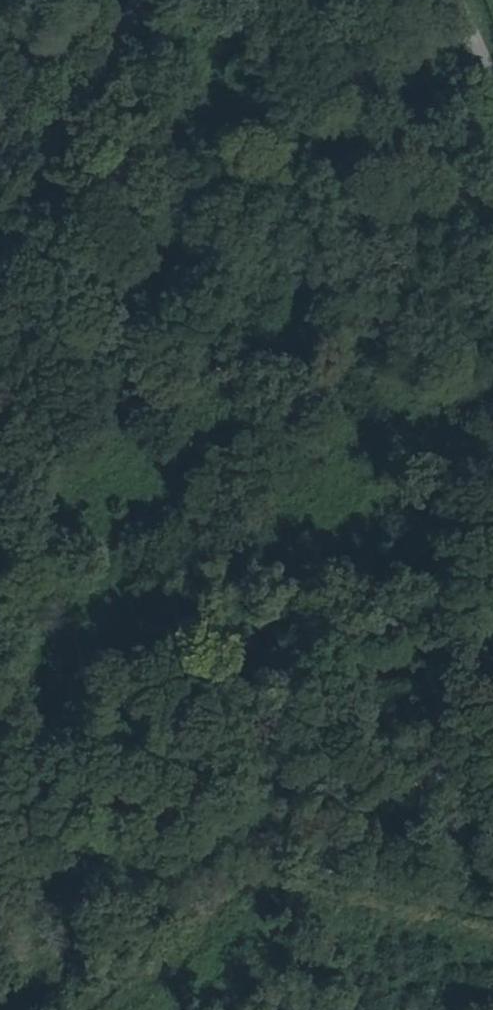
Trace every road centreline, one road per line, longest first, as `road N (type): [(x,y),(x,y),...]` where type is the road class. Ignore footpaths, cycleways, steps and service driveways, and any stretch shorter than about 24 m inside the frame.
road 1 (unclassified): [(0,219),(131,0)]

